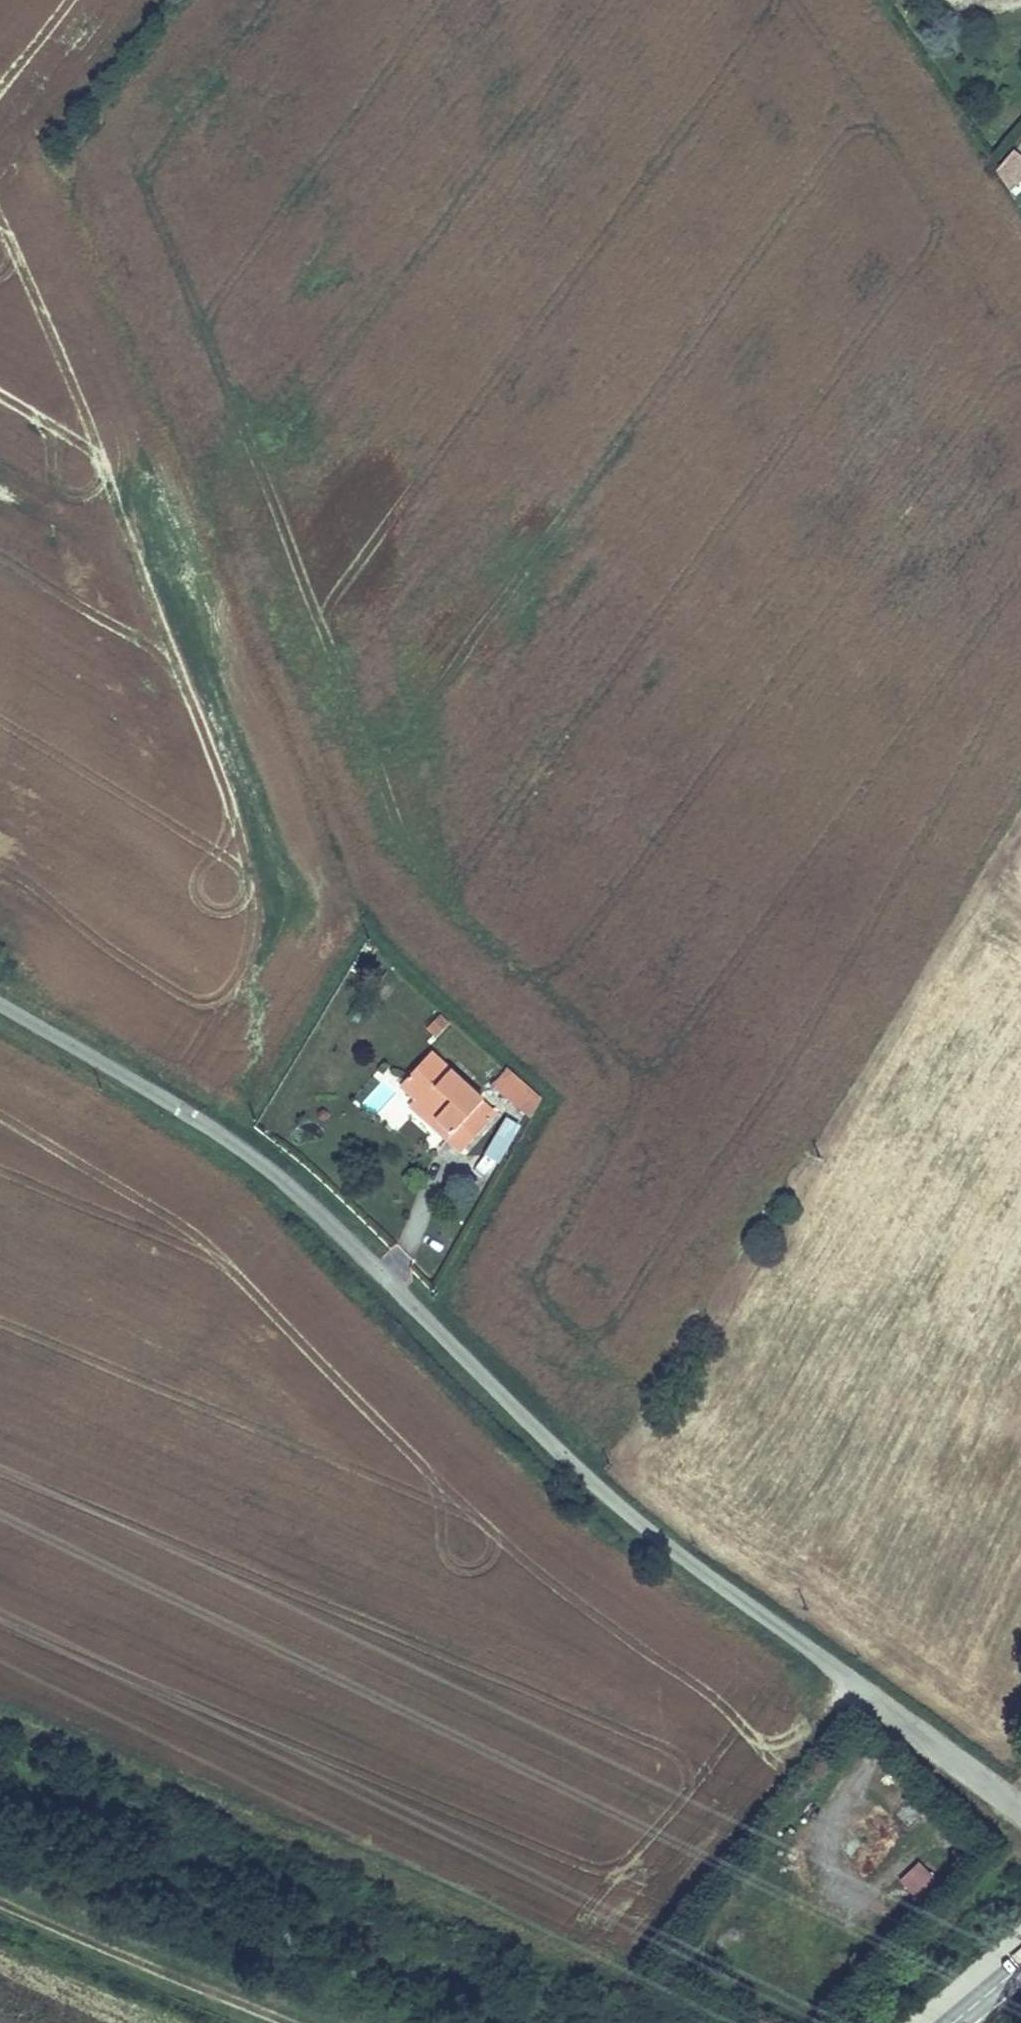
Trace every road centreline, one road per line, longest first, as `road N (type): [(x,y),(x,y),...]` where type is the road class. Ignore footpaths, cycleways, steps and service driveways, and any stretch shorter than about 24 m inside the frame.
road 1 (residential): [(1020,1824),(613,1498),(309,1193),(234,1136),(0,997)]
road 2 (track): [(0,1895),(313,2022)]

